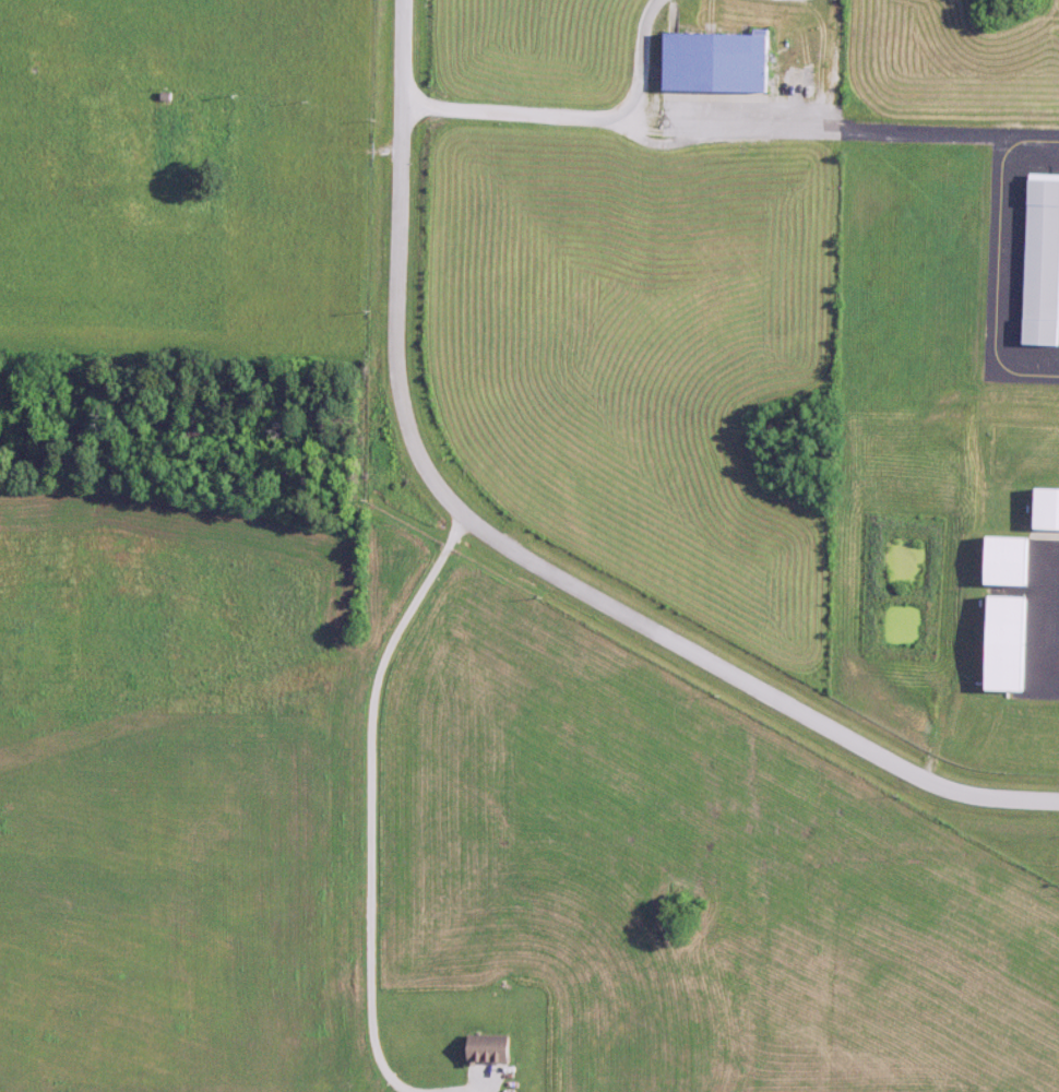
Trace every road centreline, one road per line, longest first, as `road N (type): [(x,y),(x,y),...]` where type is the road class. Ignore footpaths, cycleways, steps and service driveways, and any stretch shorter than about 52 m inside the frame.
road 1 (residential): [(406,0),(398,372),(405,416),(439,488),(489,534),(884,760),(971,797),(1058,802)]

